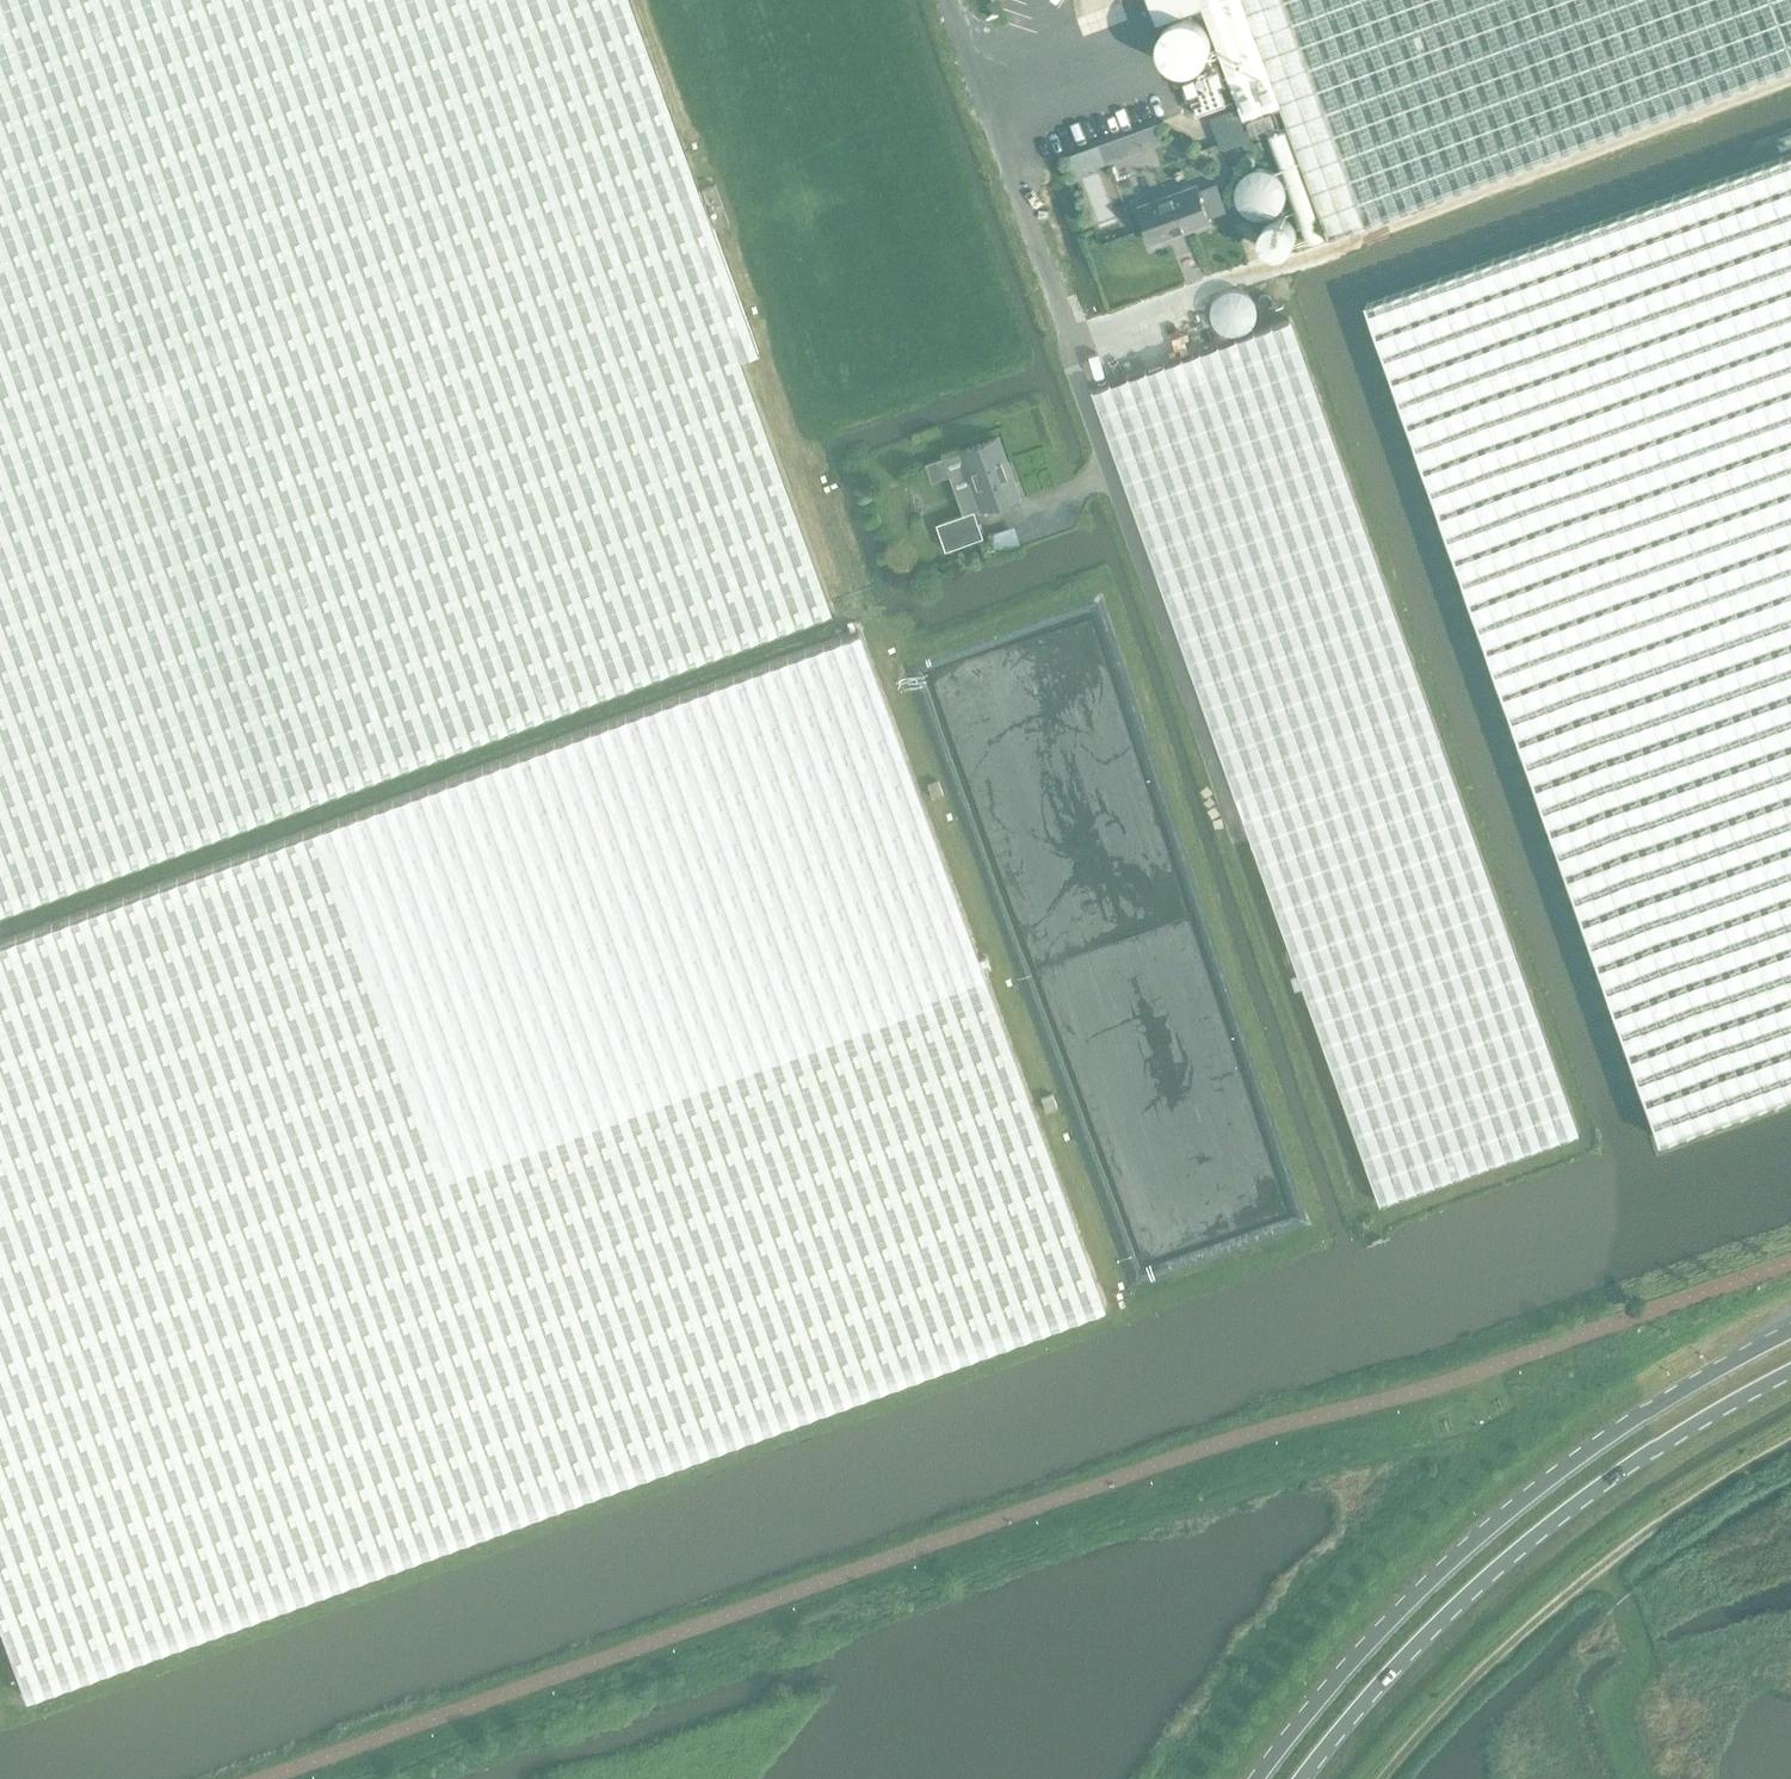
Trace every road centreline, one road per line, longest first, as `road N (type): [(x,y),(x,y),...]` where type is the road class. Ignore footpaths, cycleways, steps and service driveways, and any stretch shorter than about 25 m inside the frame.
road 1 (track): [(1374,1233),(1068,358),(1074,343)]
road 2 (primary): [(1790,1330),(1620,1429),(1493,1524),(1354,1657),(1258,1778)]
road 3 (primary): [(1302,1778),(1447,1614),(1535,1534),(1644,1455),(1790,1371)]
road 4 (track): [(1391,1778),(1440,1715),(1597,1573),(1790,1444)]
road 5 (track): [(1637,1778),(1626,1694),(1642,1643),(1597,1573)]

